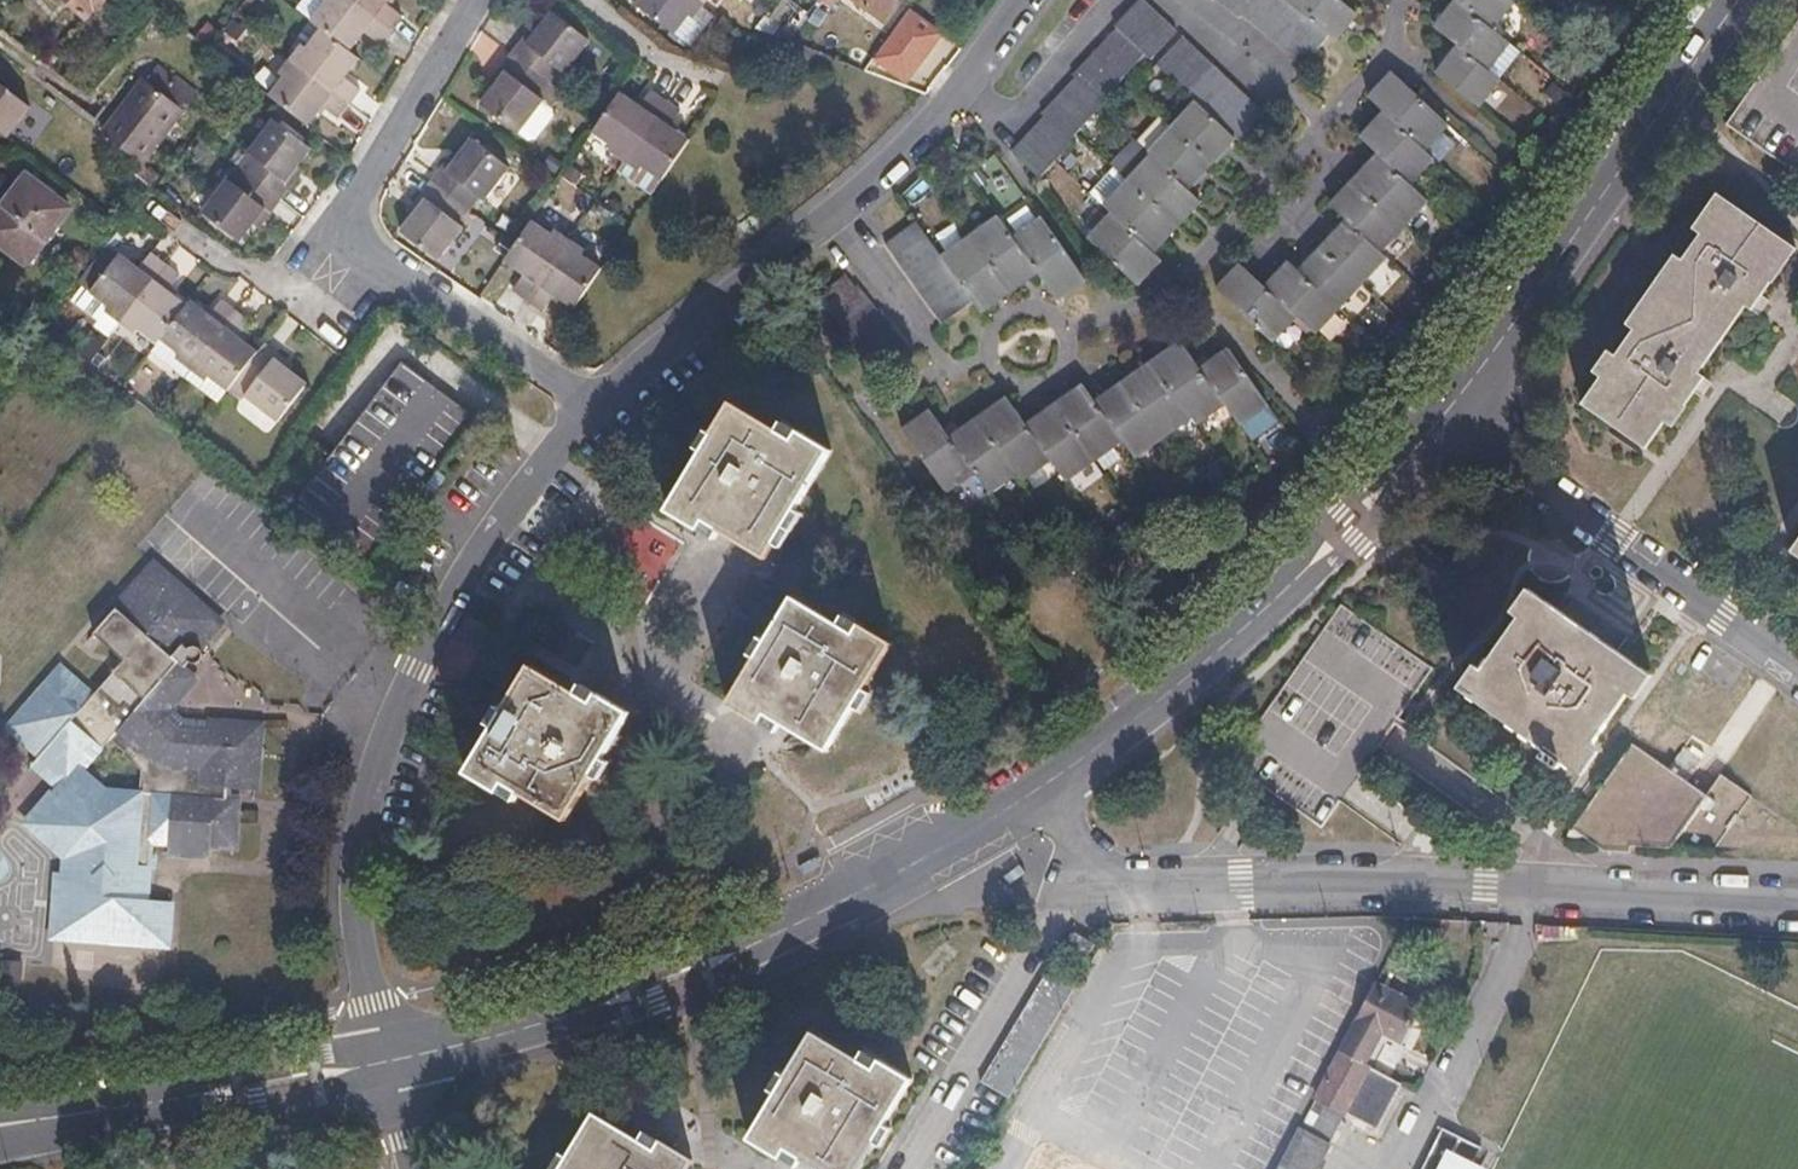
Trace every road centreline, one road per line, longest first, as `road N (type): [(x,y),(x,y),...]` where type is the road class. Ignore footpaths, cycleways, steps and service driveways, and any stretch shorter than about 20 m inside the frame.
road 1 (residential): [(1797,905),(1089,881),(1041,792)]
road 2 (residential): [(388,1061),(355,899),(354,857),(382,729),(470,568),(590,411)]
road 3 (residential): [(590,411),(828,221),(958,98),(1033,0)]
road 4 (residential): [(1438,423),(1715,34)]
road 5 (residential): [(1438,423),(1797,678)]
road 6 (residential): [(1041,792),(1122,735),(1292,584)]
road 7 (residential): [(590,411),(338,228)]
road 8 (residential): [(770,933),(1041,792)]
road 9 (residential): [(338,228),(481,0)]
road 10 (residential): [(178,1099),(259,1104),(331,1089),(388,1061)]
road 11 (residential): [(388,1061),(296,1064),(230,1077),(178,1099)]
road 12 (residential): [(575,1012),(646,1003),(692,985),(770,933)]
road 13 (residential): [(770,933),(629,977),(575,1012)]
road 14 (residential): [(388,1061),(575,1012)]
road 15 (residential): [(1292,584),(1360,535),(1405,462)]
road 16 (residential): [(1405,462),(1338,510),(1292,584)]
road 17 (residential): [(577,0),(665,61),(712,81)]
road 18 (residential): [(150,210),(282,289)]
road 19 (residential): [(35,1120),(178,1099)]

